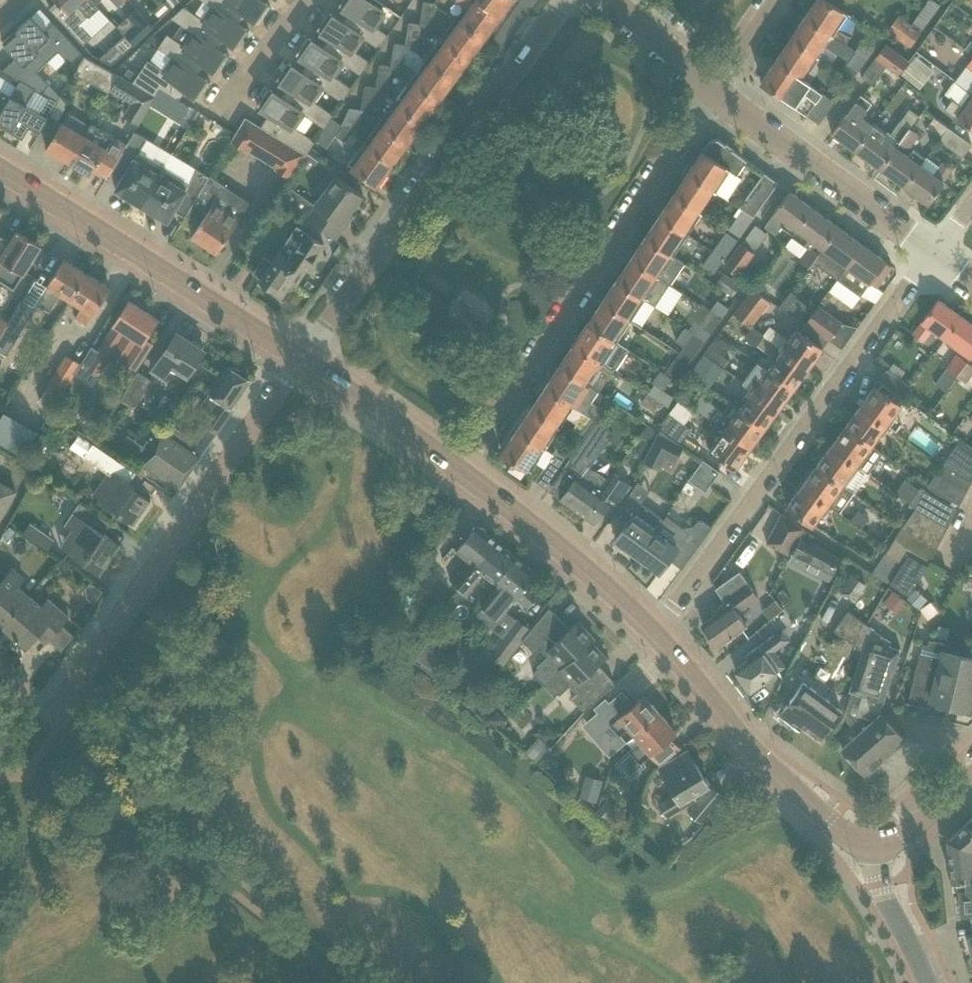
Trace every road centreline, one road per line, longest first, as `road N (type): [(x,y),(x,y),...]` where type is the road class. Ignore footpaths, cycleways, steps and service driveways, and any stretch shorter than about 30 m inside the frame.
road 1 (residential): [(653,635),(931,253)]
road 2 (residential): [(459,468),(722,84)]
road 3 (residential): [(302,356),(557,0)]
road 4 (residential): [(71,708),(213,481),(302,356)]
road 5 (tertiary): [(302,356),(0,169)]
road 6 (tertiary): [(874,846),(832,823),(758,756),(653,635)]
road 7 (residential): [(931,253),(836,187),(722,84)]
road 8 (tertiary): [(653,635),(592,574),(459,468)]
road 9 (tertiary): [(459,468),(302,356)]
road 10 (residential): [(927,982),(874,846)]
road 11 (residential): [(722,84),(624,0)]
road 12 (tertiary): [(874,846),(903,834),(971,776)]

